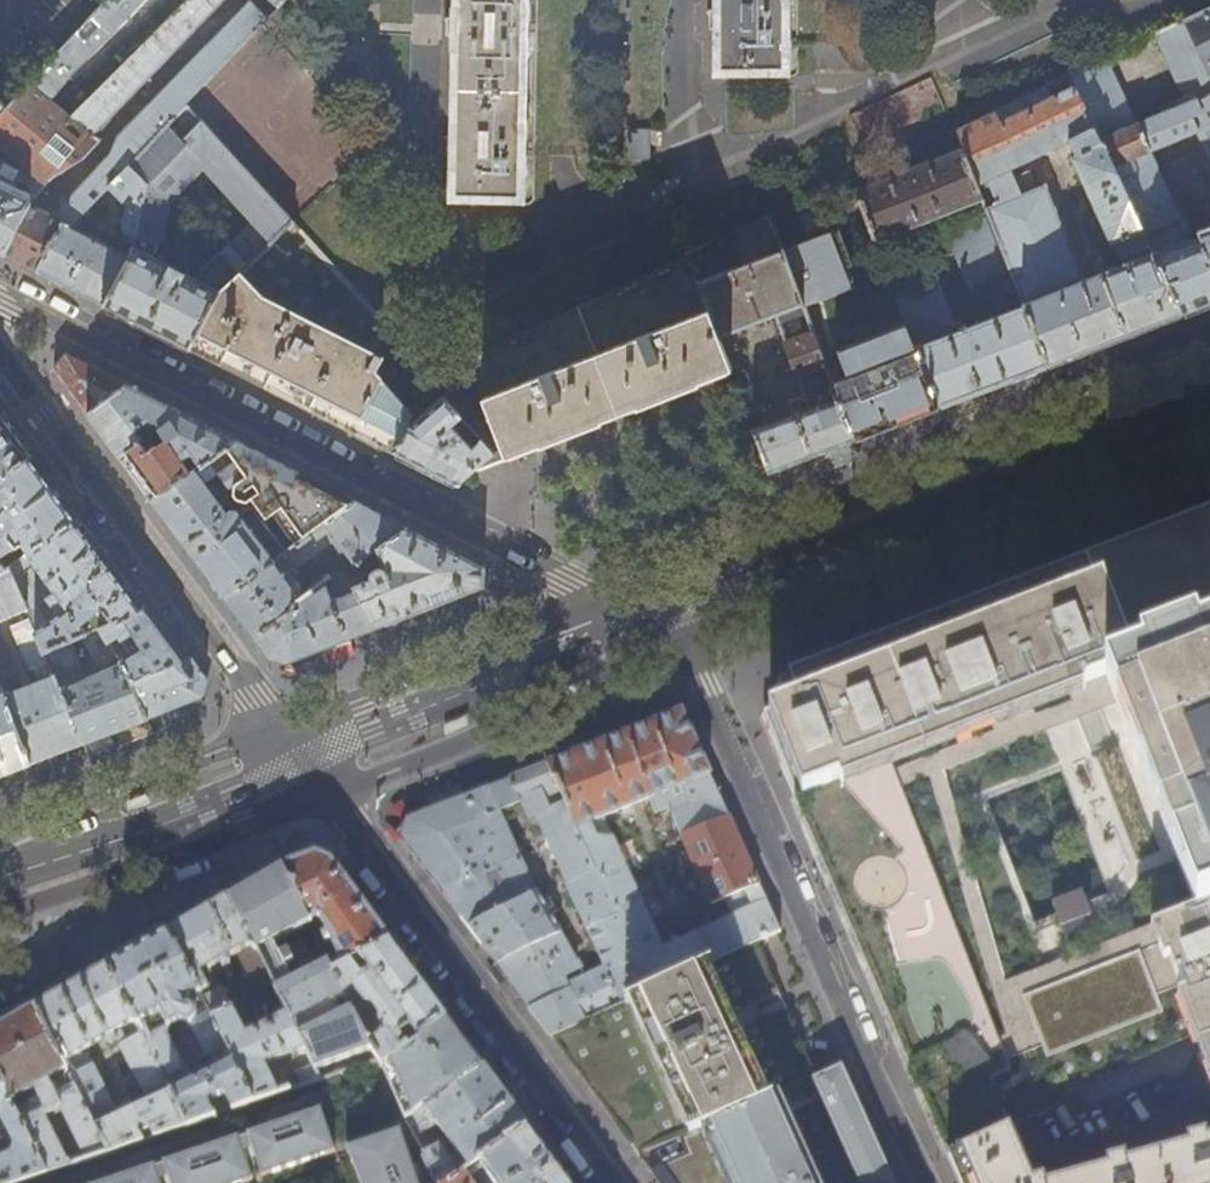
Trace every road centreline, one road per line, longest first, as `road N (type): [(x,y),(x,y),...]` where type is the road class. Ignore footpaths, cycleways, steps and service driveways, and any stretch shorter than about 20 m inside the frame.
road 1 (residential): [(0,297),(611,600)]
road 2 (primary): [(1209,365),(611,600)]
road 3 (residential): [(928,1182),(688,649)]
road 4 (primary): [(688,649),(1209,439)]
road 5 (tertiary): [(330,791),(617,1182)]
road 6 (tertiary): [(0,351),(282,732)]
road 7 (primary): [(330,791),(688,649)]
road 8 (primary): [(611,600),(282,732)]
road 9 (primary): [(0,916),(330,791)]
road 10 (primary): [(282,732),(0,839)]

